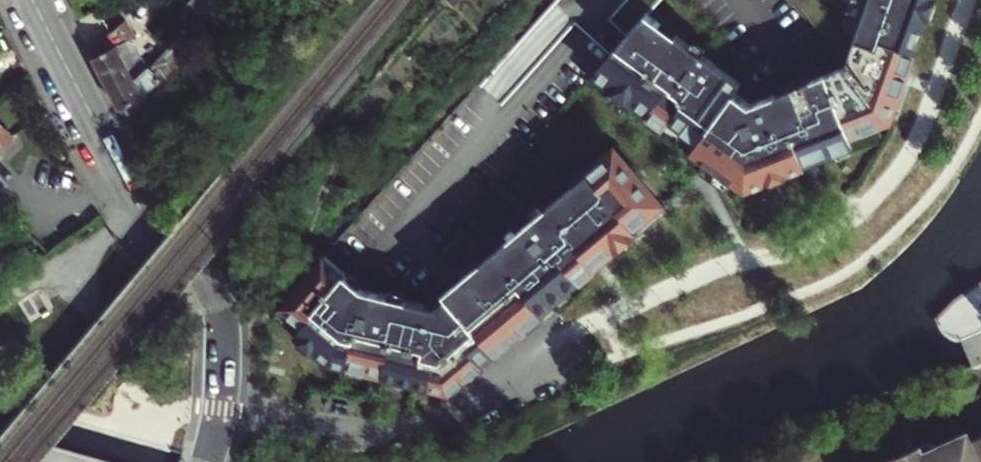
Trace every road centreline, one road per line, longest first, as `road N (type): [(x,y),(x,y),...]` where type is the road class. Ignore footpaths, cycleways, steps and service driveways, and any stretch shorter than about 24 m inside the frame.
road 1 (tertiary): [(207,461),(224,389),(218,309),(146,218),(32,0)]

